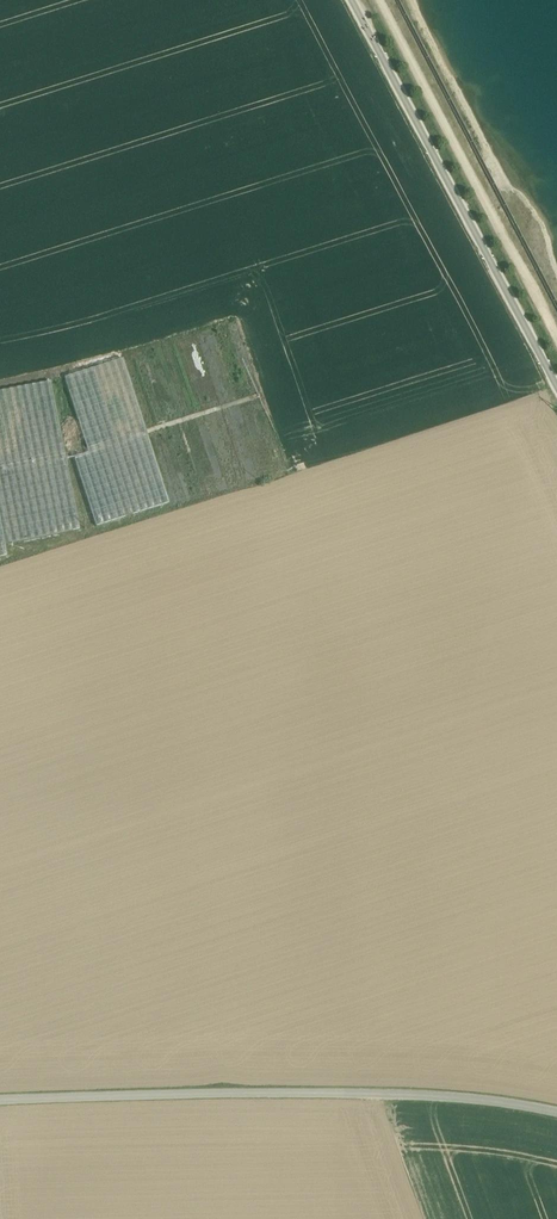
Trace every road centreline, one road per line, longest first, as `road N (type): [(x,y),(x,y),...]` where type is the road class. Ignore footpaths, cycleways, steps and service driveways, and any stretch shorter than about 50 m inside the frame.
road 1 (unclassified): [(556,1110),(427,1095),(299,1093),(0,1102)]
road 2 (track): [(352,0),(556,386)]

